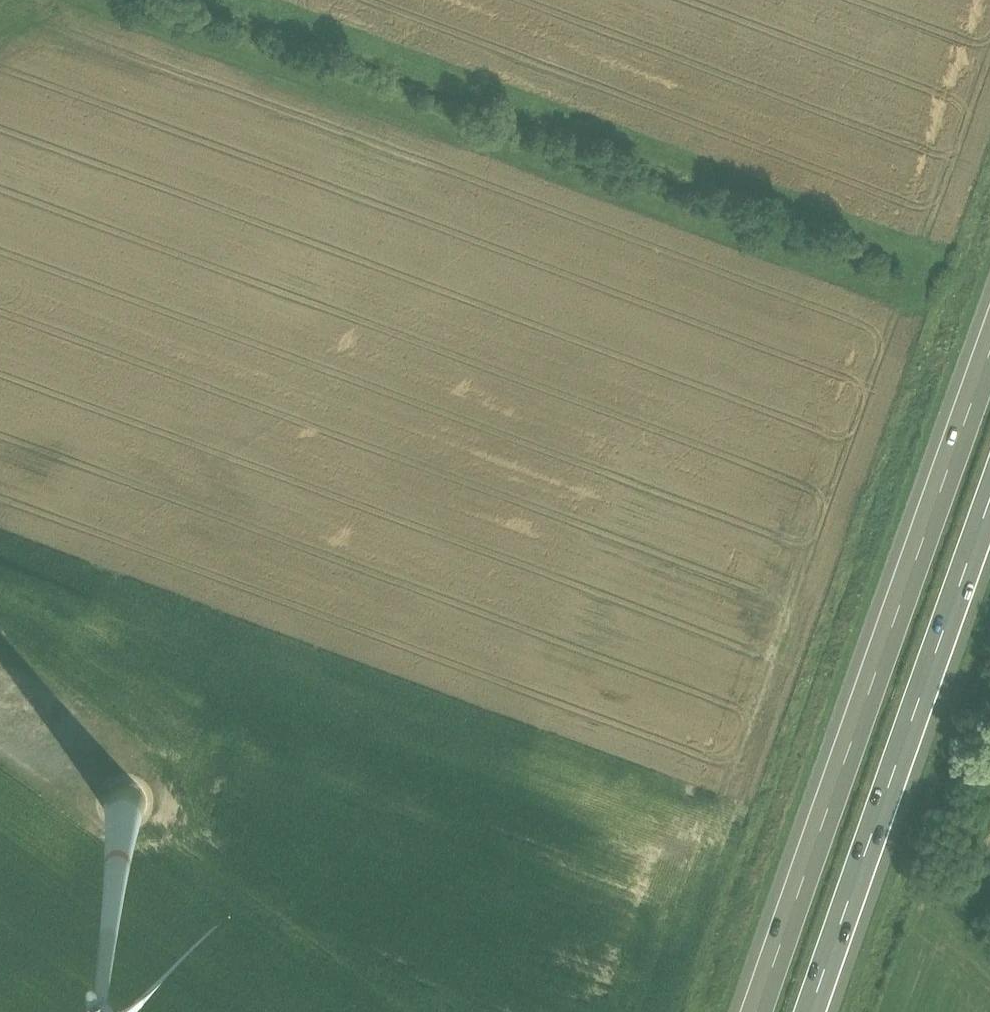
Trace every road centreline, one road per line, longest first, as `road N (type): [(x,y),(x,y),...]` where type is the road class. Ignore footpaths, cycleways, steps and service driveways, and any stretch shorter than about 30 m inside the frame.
road 1 (motorway): [(989,315),(744,1011)]
road 2 (motorway): [(820,1011),(989,527)]

